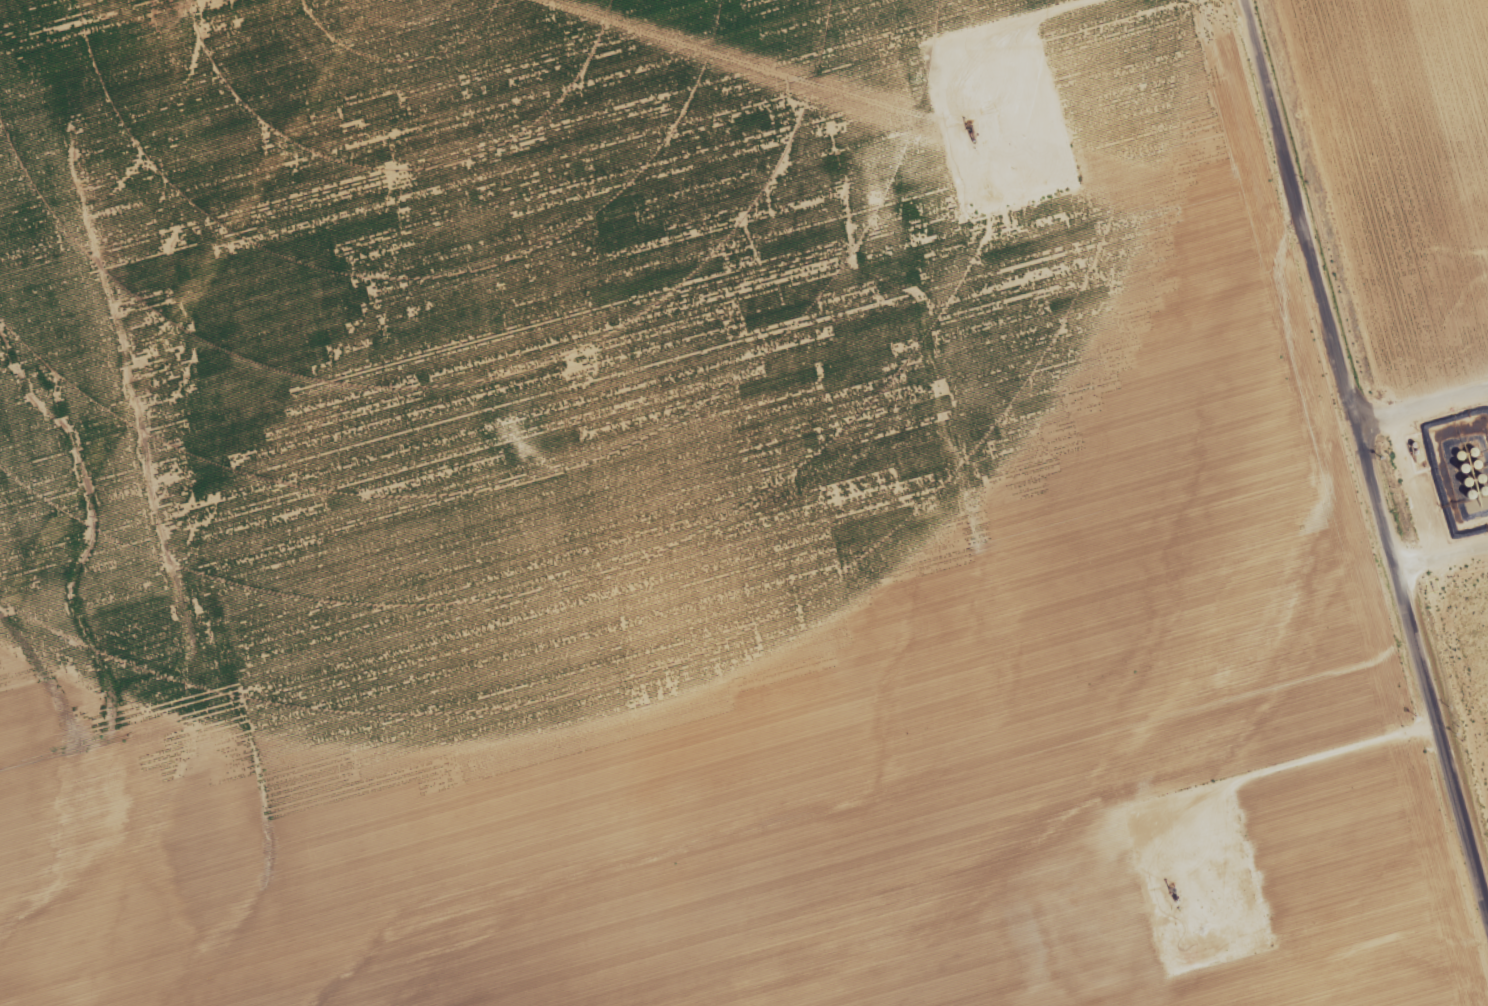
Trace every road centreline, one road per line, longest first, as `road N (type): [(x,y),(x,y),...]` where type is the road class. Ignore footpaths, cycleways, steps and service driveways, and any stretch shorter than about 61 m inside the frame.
road 1 (residential): [(1487,967),(1253,41),(1233,0)]

